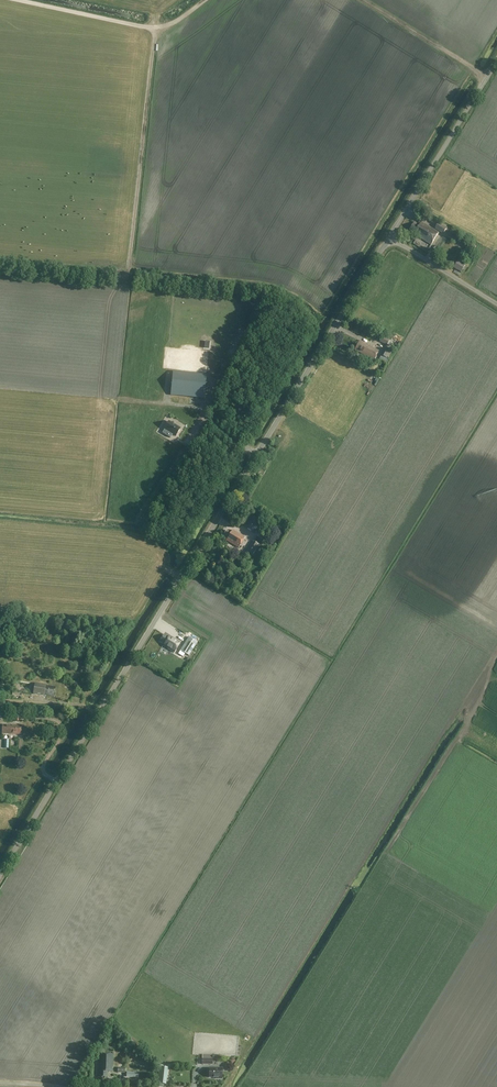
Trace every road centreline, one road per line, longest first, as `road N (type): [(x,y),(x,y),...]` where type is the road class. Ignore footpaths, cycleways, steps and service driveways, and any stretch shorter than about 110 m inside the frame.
road 1 (unclassified): [(0,874),(389,238)]
road 2 (unclassified): [(389,238),(496,61)]
road 3 (track): [(10,0),(153,28),(170,26),(205,0)]
road 4 (track): [(487,76),(363,0)]
road 5 (unclassified): [(496,304),(389,238)]

